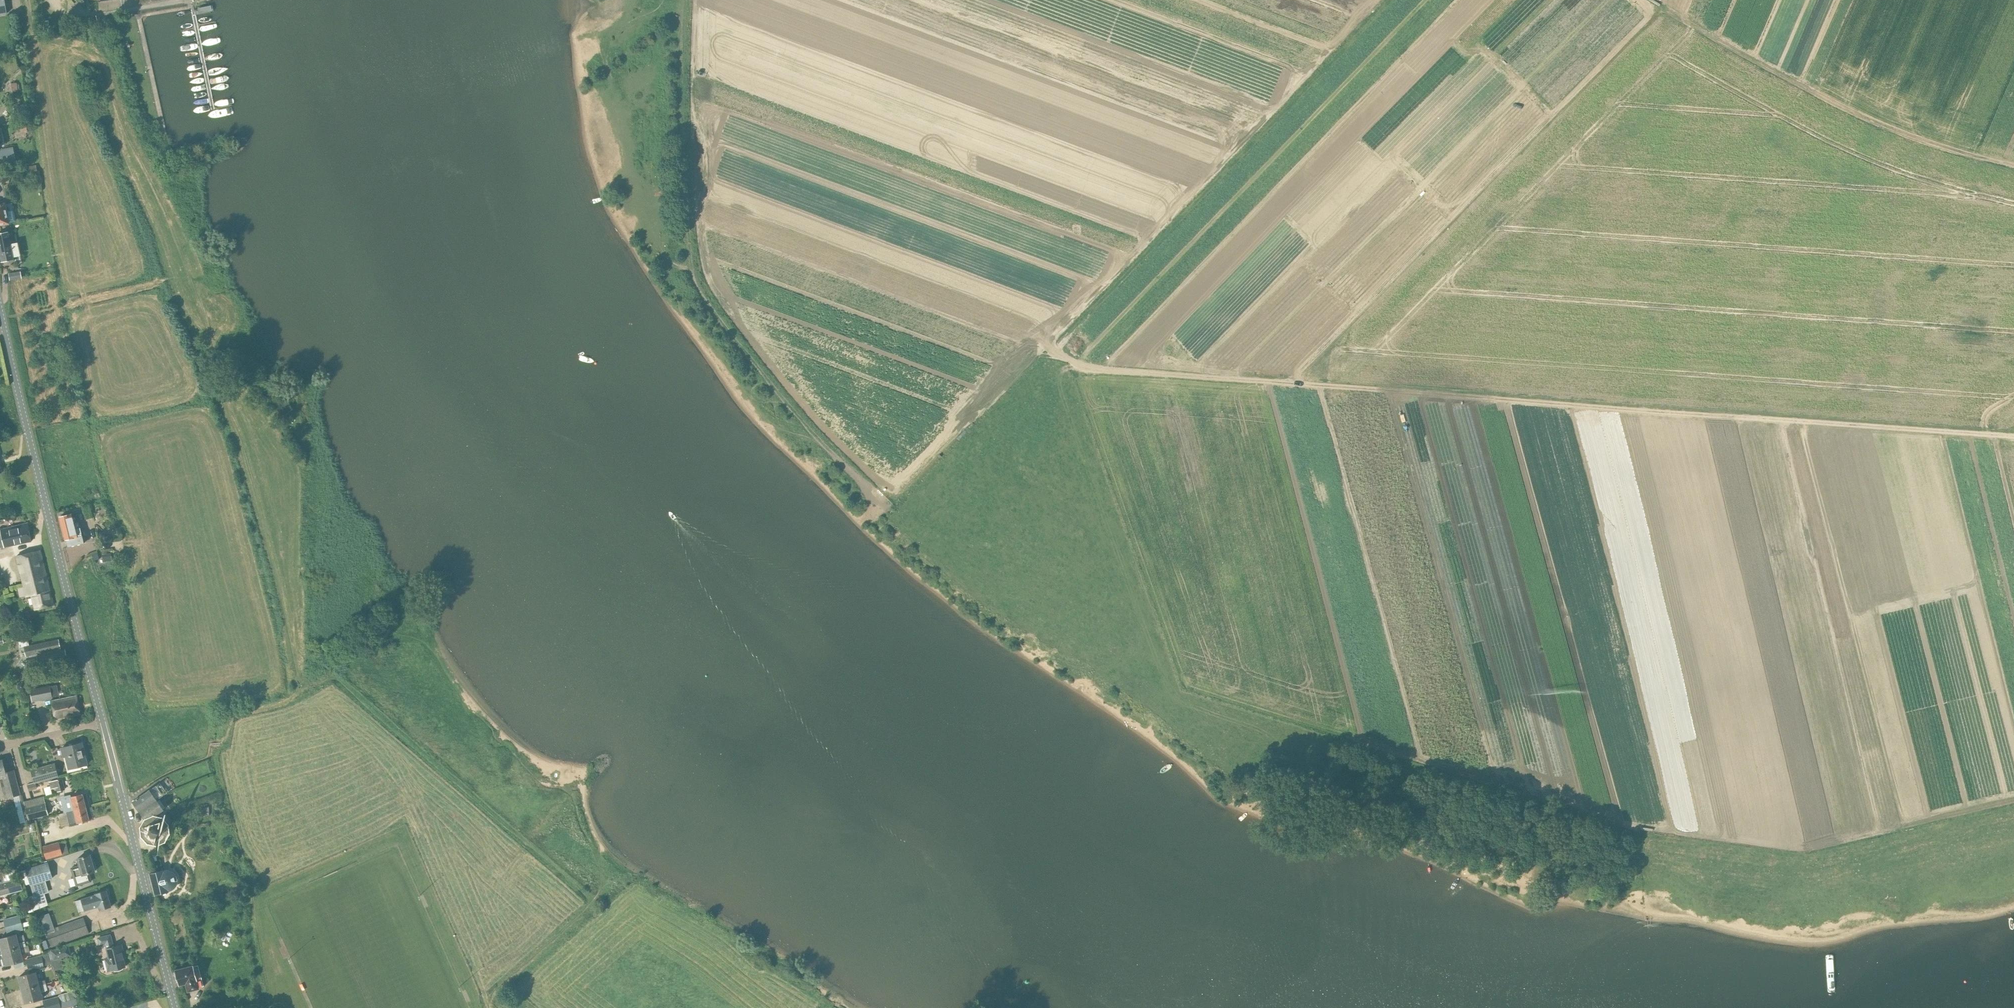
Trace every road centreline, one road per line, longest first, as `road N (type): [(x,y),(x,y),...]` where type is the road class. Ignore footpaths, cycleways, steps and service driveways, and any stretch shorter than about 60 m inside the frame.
road 1 (unclassified): [(1157,375),(2013,423)]
road 2 (unclassified): [(103,722),(0,307)]
road 3 (unclassified): [(175,1007),(103,722)]
road 4 (track): [(490,1007),(499,986),(592,907)]

